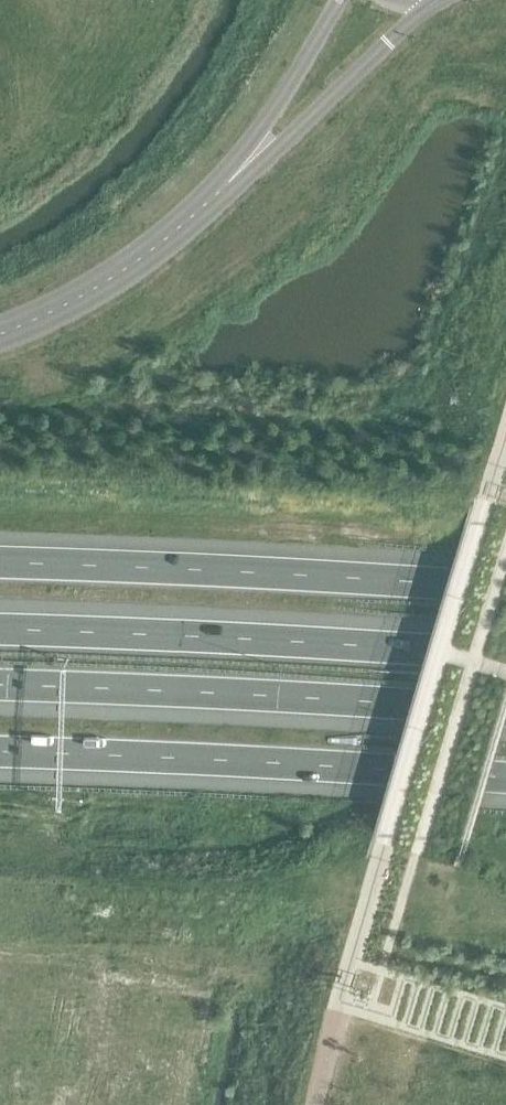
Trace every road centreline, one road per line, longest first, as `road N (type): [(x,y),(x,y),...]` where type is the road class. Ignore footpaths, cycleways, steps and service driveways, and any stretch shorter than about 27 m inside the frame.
road 1 (motorway): [(505,596),(0,564)]
road 2 (motorway): [(505,663),(0,634)]
road 3 (motorway): [(0,691),(505,714)]
road 4 (motorway): [(0,756),(505,778)]

